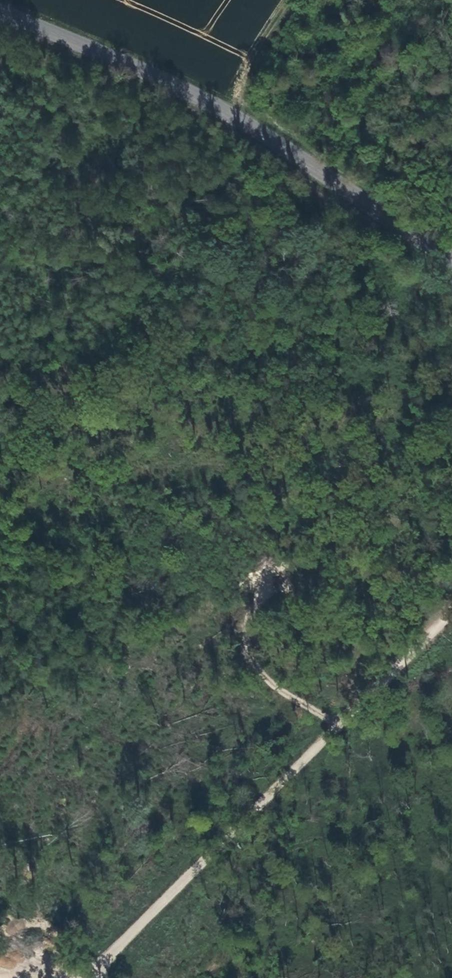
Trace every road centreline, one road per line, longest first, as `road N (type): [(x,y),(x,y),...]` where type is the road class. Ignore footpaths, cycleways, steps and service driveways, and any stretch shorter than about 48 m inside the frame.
road 1 (secondary): [(0,11),(223,114),(451,260)]
road 2 (track): [(90,977),(451,612)]
road 3 (track): [(223,114),(288,0)]

